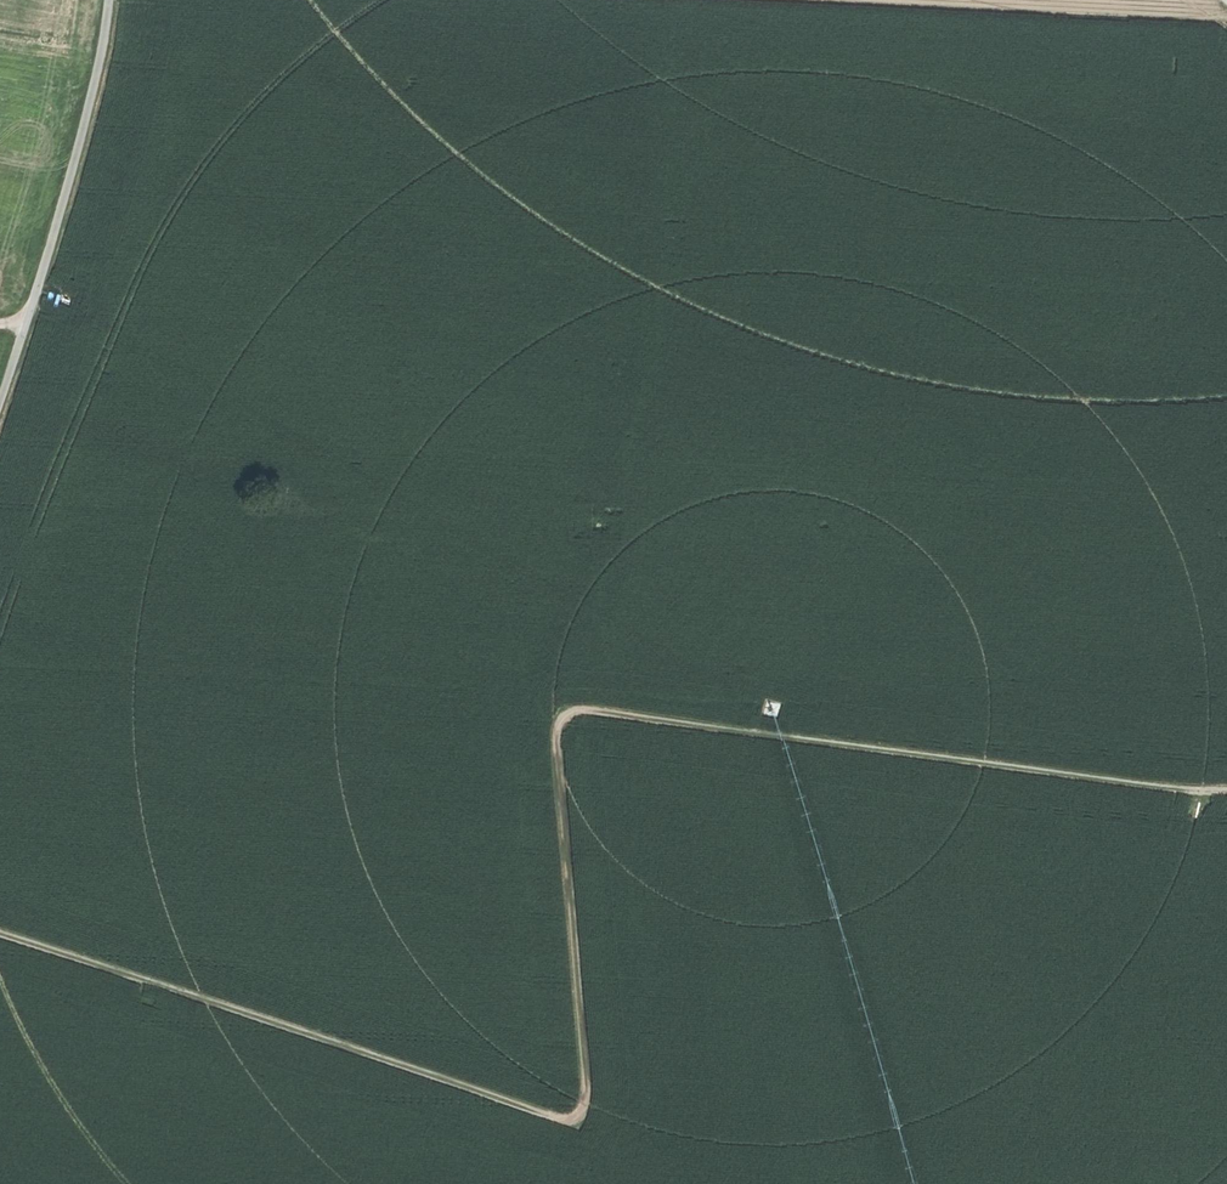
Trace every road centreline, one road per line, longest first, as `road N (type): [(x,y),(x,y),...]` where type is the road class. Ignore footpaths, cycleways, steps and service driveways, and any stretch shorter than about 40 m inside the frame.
road 1 (track): [(0,934),(561,1122),(586,1104),(555,741),(571,715),(1226,792)]
road 2 (track): [(0,398),(76,153),(108,0)]

